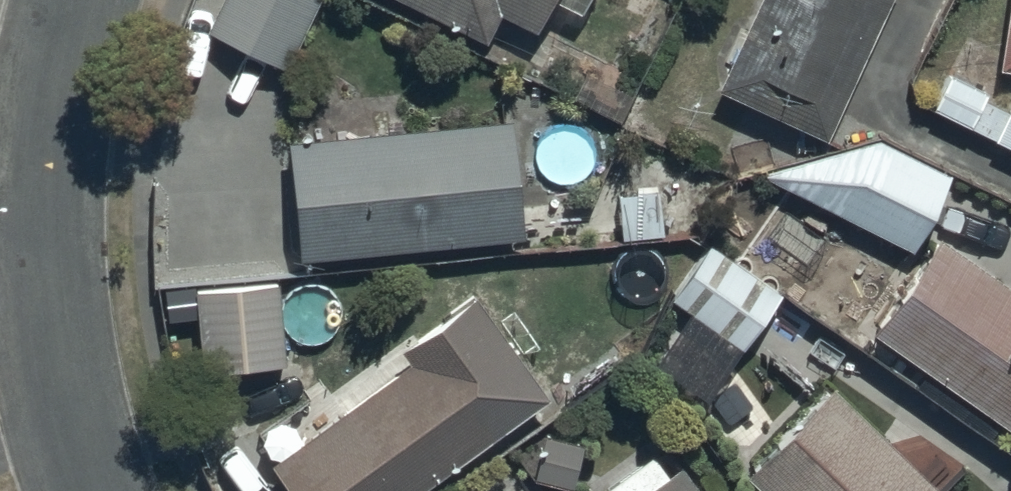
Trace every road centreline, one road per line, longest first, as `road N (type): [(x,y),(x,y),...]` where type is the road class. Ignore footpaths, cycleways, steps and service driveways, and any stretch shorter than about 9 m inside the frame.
road 1 (residential): [(78,0),(40,155),(60,446),(80,490)]

